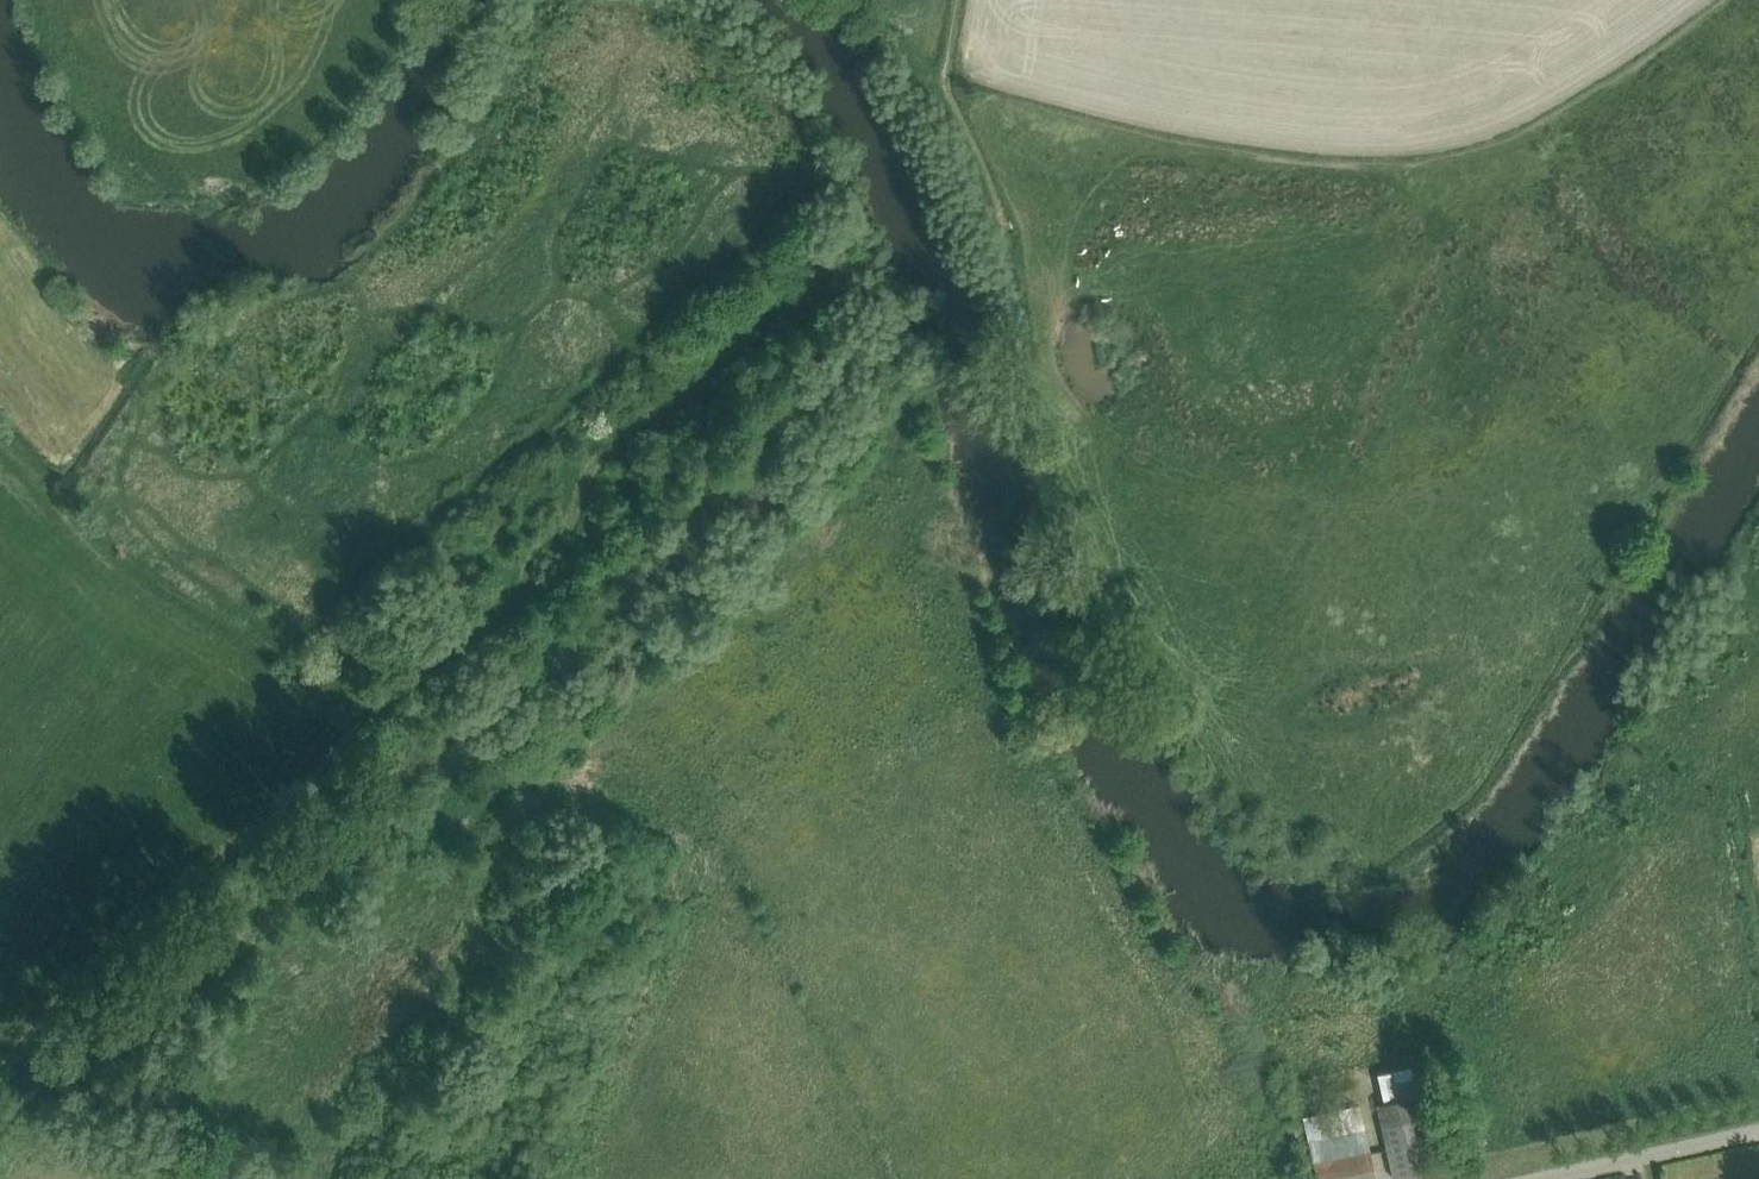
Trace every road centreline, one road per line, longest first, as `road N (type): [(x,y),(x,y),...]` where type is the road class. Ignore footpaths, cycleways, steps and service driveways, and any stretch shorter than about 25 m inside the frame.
road 1 (track): [(0,1078),(101,964),(349,753)]
road 2 (unclassified): [(1523,1178),(1758,1130)]

